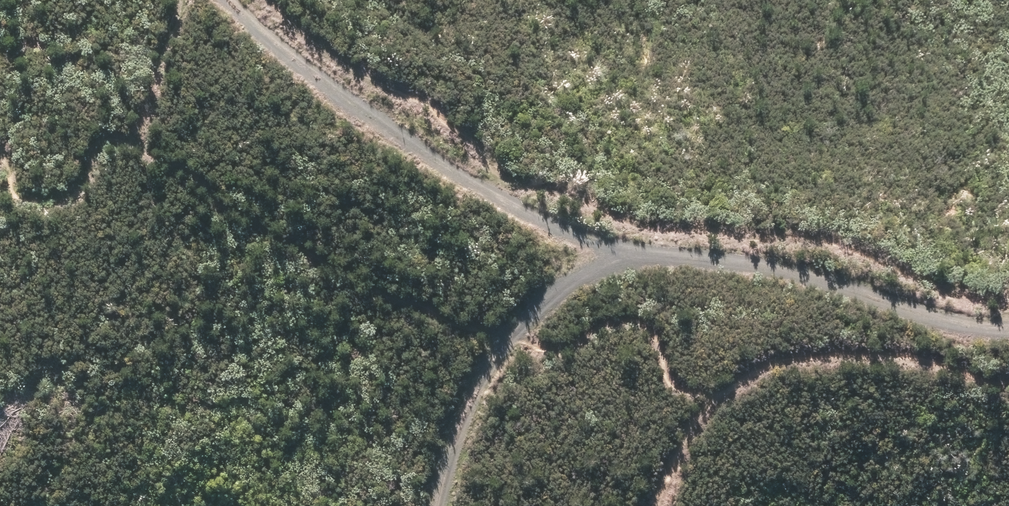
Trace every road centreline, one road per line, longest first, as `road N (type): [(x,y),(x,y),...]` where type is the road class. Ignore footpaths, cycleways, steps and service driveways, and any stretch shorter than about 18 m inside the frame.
road 1 (track): [(233,0),(324,79),(454,168),(636,253),(925,311),(1008,318)]
road 2 (track): [(636,253),(549,297),(505,339),(474,388),(441,505)]

